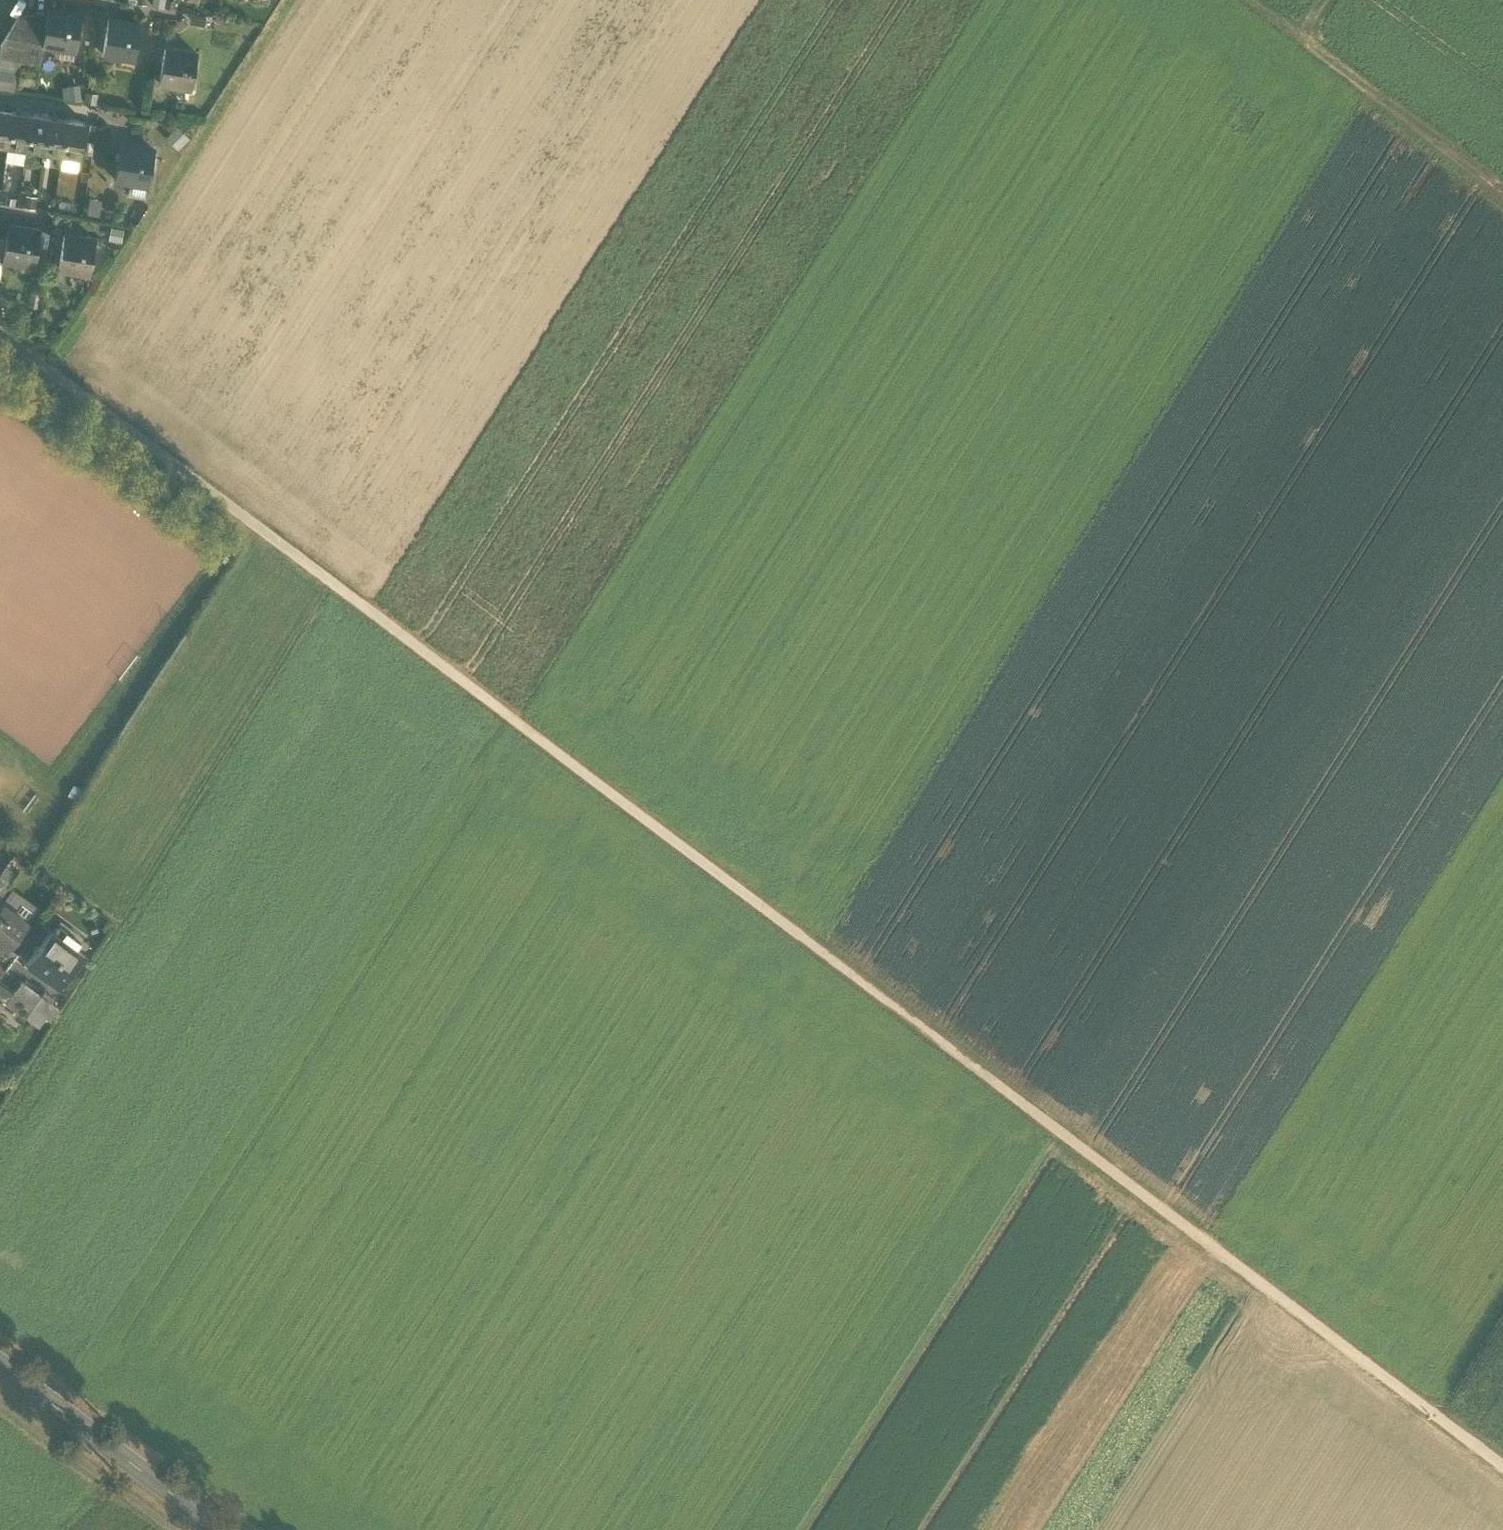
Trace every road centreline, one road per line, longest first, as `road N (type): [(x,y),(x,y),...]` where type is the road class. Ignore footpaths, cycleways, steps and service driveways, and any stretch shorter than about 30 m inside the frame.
road 1 (track): [(0,333),(1502,1465)]
road 2 (track): [(1220,1251),(1502,805)]
road 3 (track): [(1255,0),(1502,187)]
road 4 (secondary): [(222,1529),(0,1363)]

